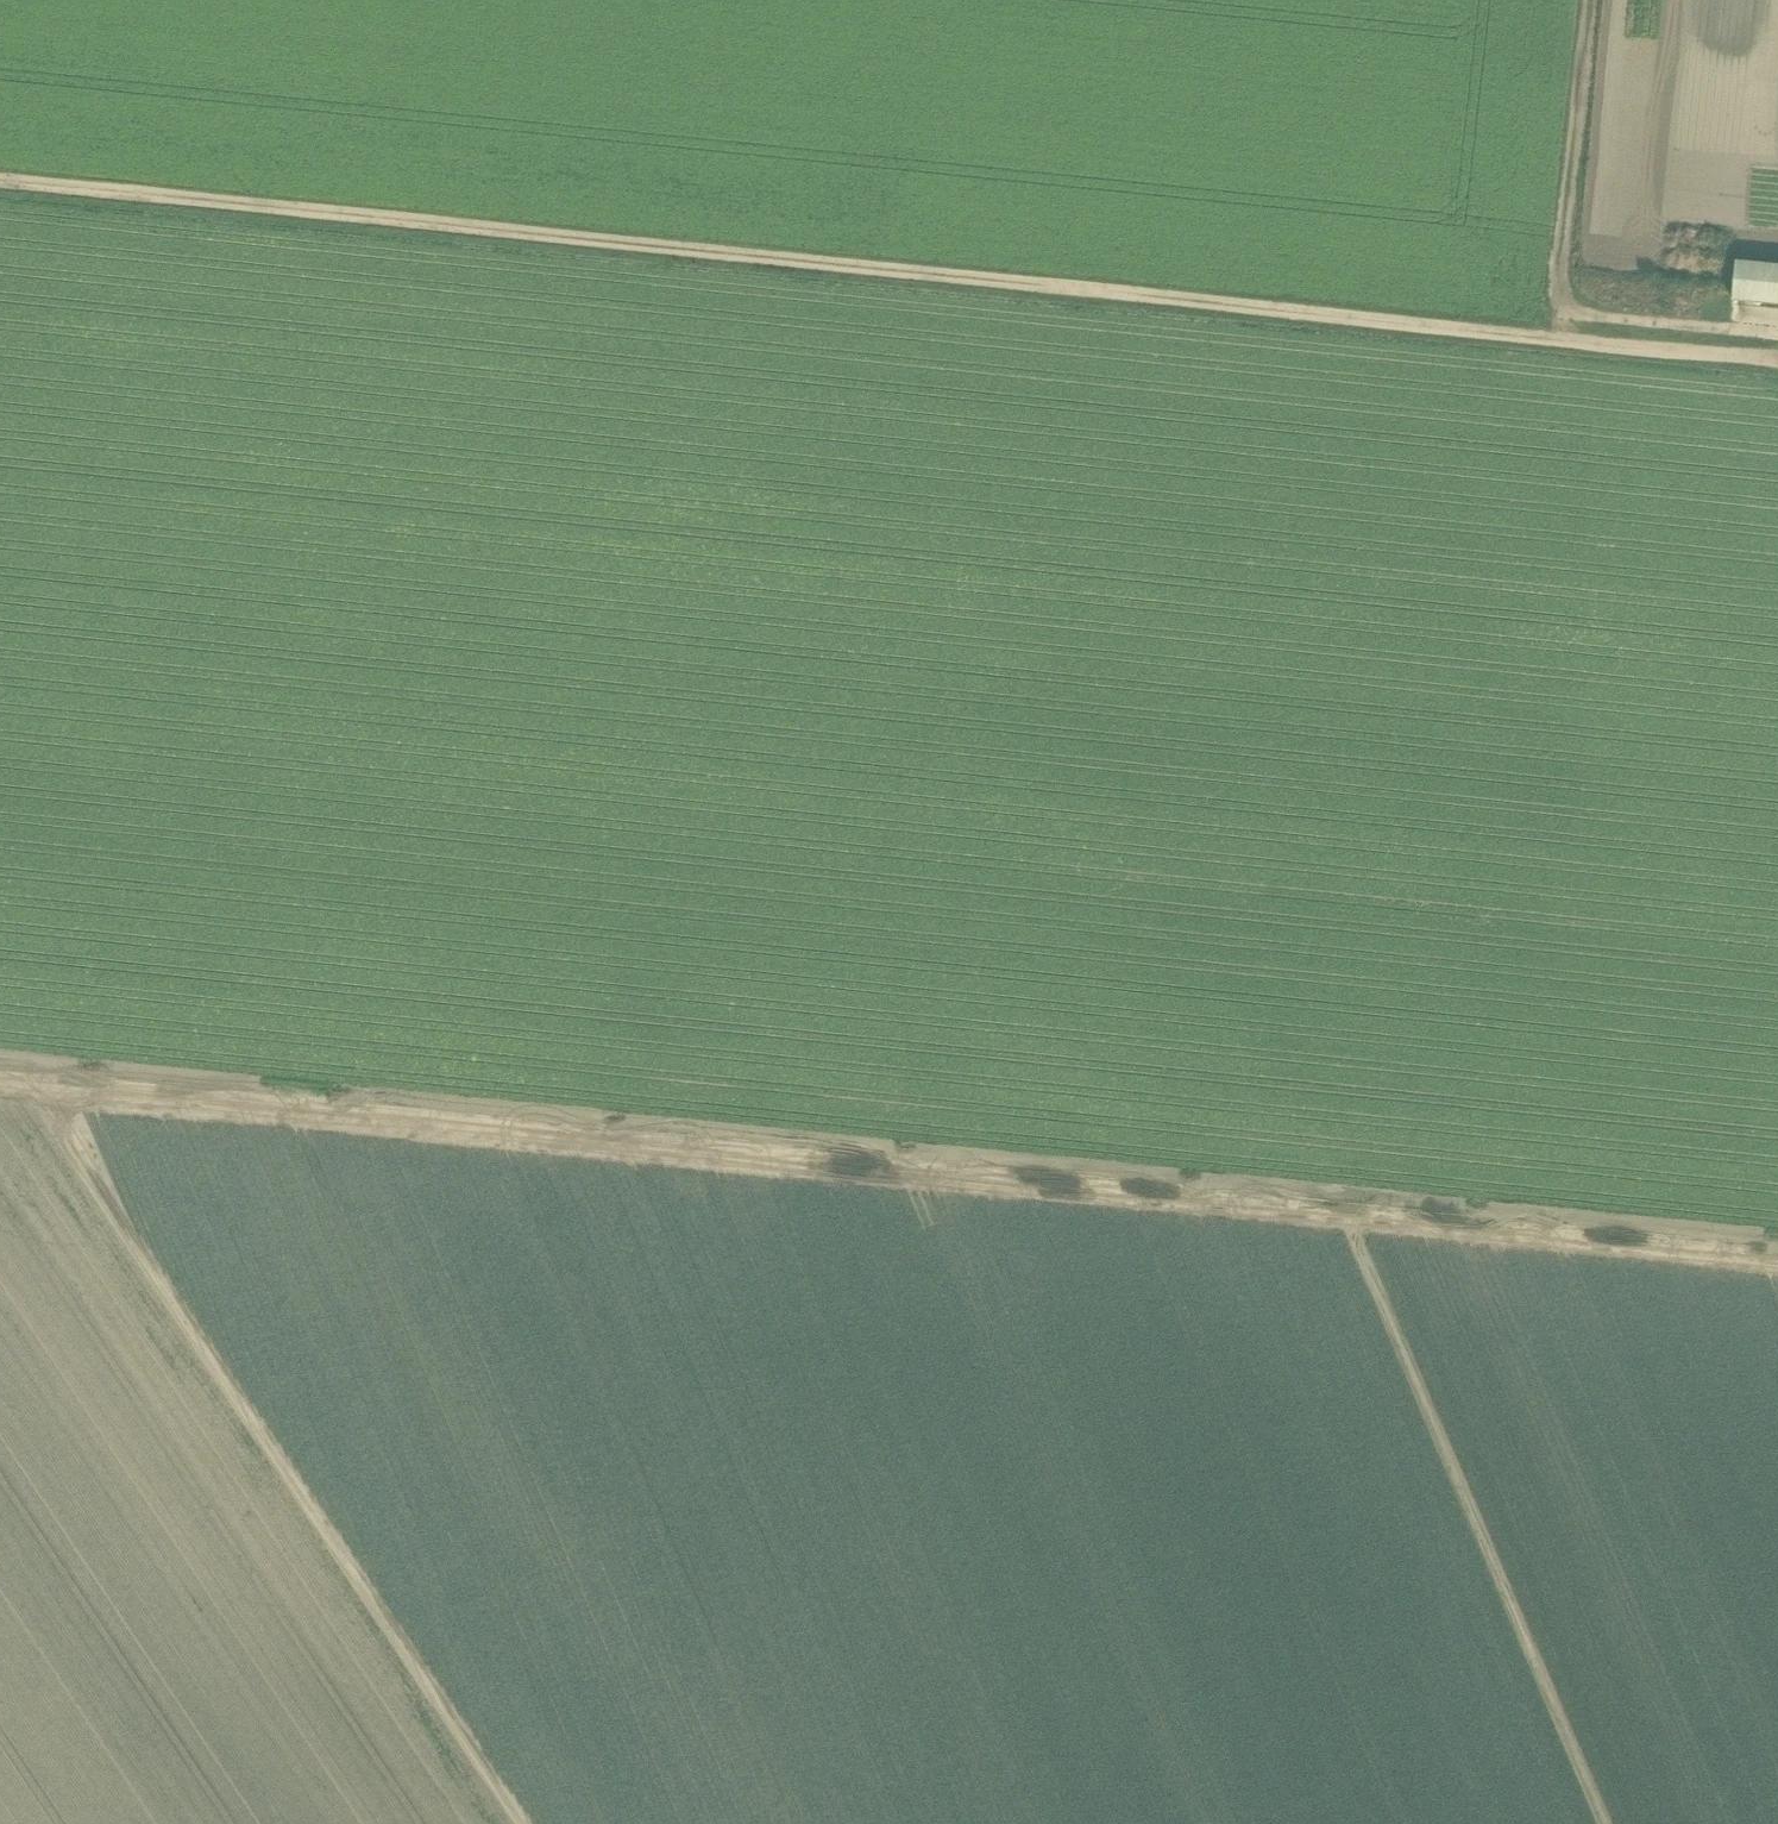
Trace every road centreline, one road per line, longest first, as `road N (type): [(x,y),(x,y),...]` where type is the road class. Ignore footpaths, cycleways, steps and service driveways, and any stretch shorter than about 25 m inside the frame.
road 1 (track): [(0,183),(1777,366)]
road 2 (track): [(1590,0),(1553,314),(1777,328)]

